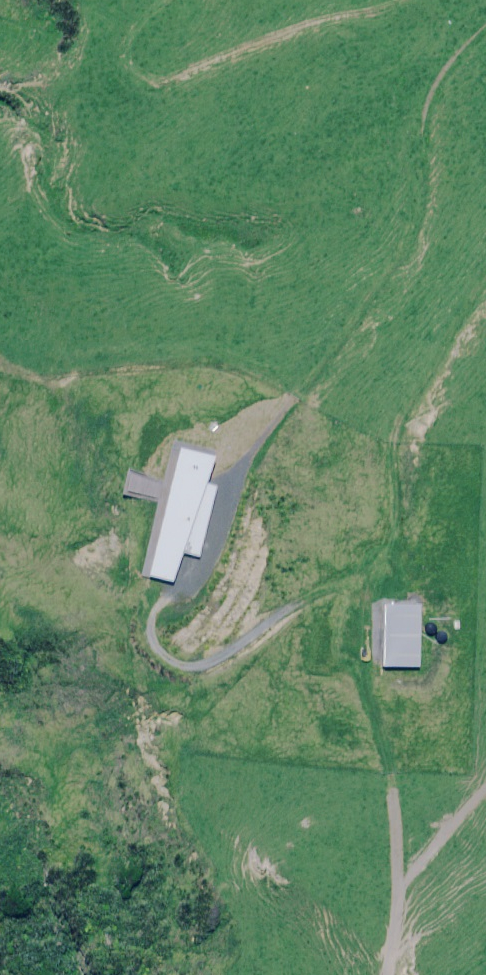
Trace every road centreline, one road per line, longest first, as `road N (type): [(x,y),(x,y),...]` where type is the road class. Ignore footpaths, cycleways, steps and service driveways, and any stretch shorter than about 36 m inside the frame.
road 1 (track): [(145,0),(119,49),(123,113),(144,143),(203,131),(349,61),(444,69),(485,82)]
road 2 (track): [(485,334),(432,436),(411,498),(412,532),(432,589),(485,667)]
road 3 (track): [(485,749),(441,878),(396,923),(371,974)]

